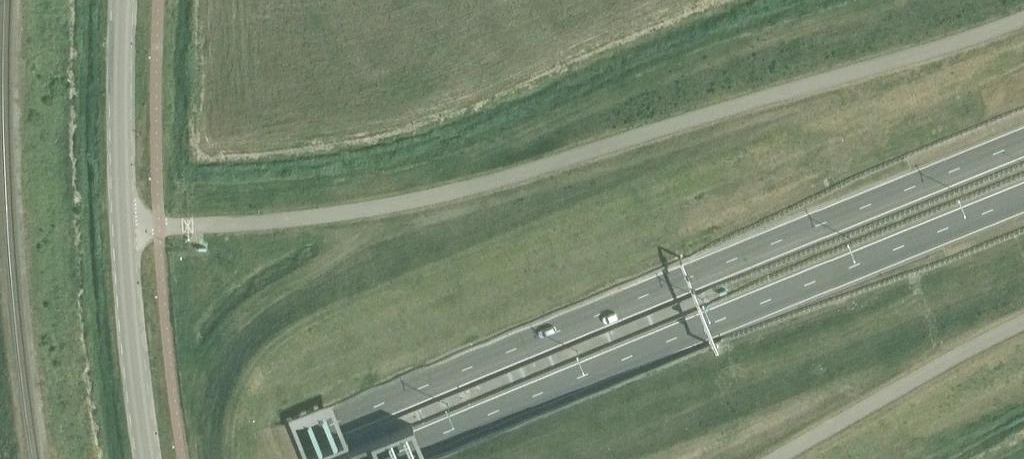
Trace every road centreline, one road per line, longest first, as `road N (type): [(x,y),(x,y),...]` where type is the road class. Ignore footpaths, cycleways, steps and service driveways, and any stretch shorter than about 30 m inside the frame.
road 1 (trunk): [(1023,142),(251,458)]
road 2 (trunk): [(385,458),(1023,197)]
road 3 (unclassified): [(145,458),(121,226),(122,0)]

